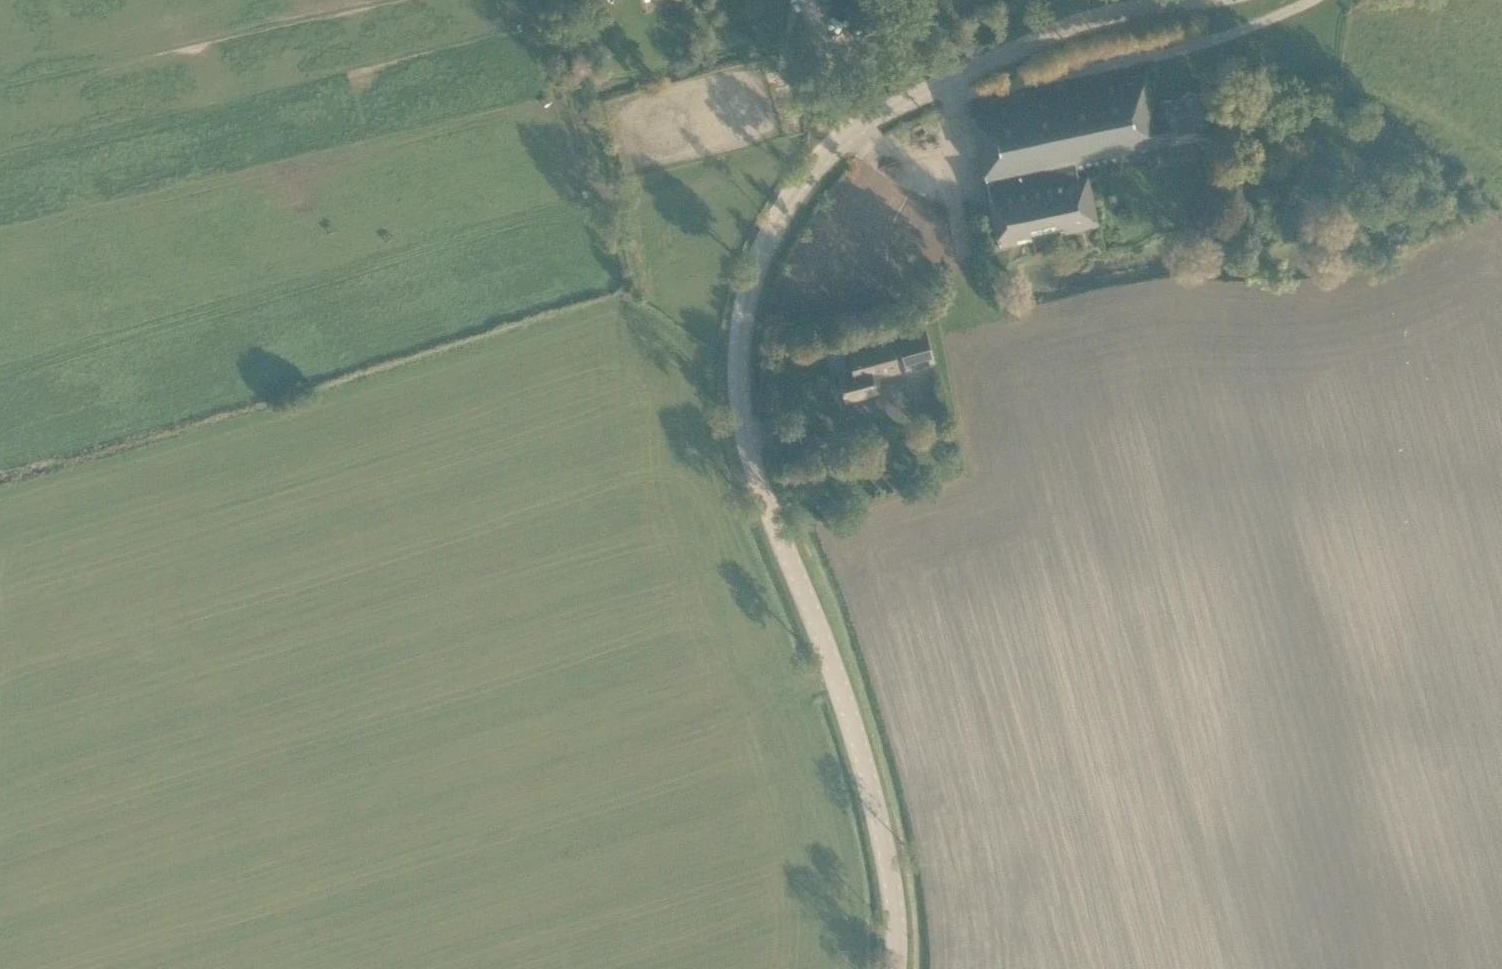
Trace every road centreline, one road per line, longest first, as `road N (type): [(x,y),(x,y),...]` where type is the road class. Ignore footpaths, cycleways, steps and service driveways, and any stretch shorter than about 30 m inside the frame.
road 1 (secondary): [(894,968),(894,888),(877,805),(742,420),(745,300),(792,192),(854,127),(1024,44),(1098,17),(1176,0)]

